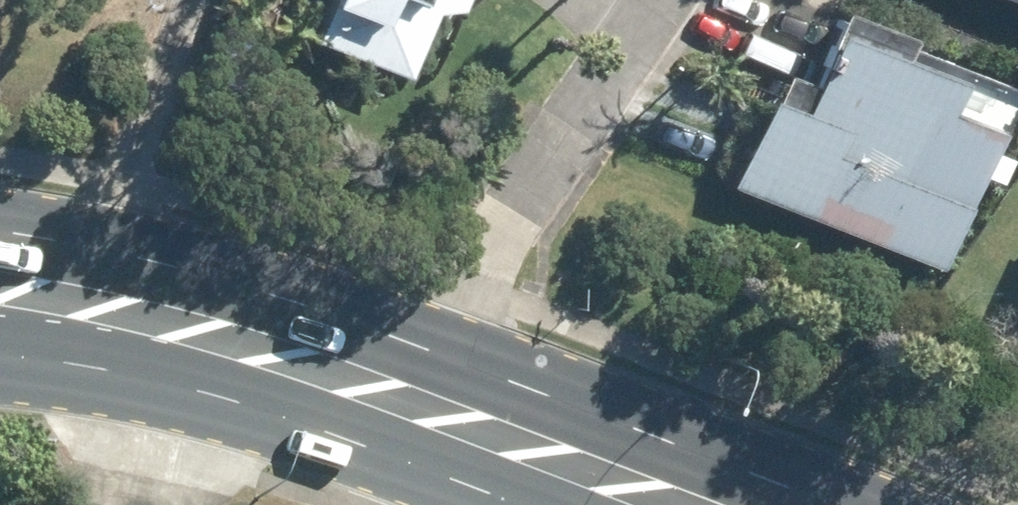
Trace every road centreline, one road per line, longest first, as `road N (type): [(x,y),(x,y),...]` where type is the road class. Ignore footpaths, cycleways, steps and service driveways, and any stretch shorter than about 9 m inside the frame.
road 1 (residential): [(664,0),(475,290),(412,405)]
road 2 (primary): [(0,290),(161,321),(412,405)]
road 3 (primary): [(412,405),(673,504)]

